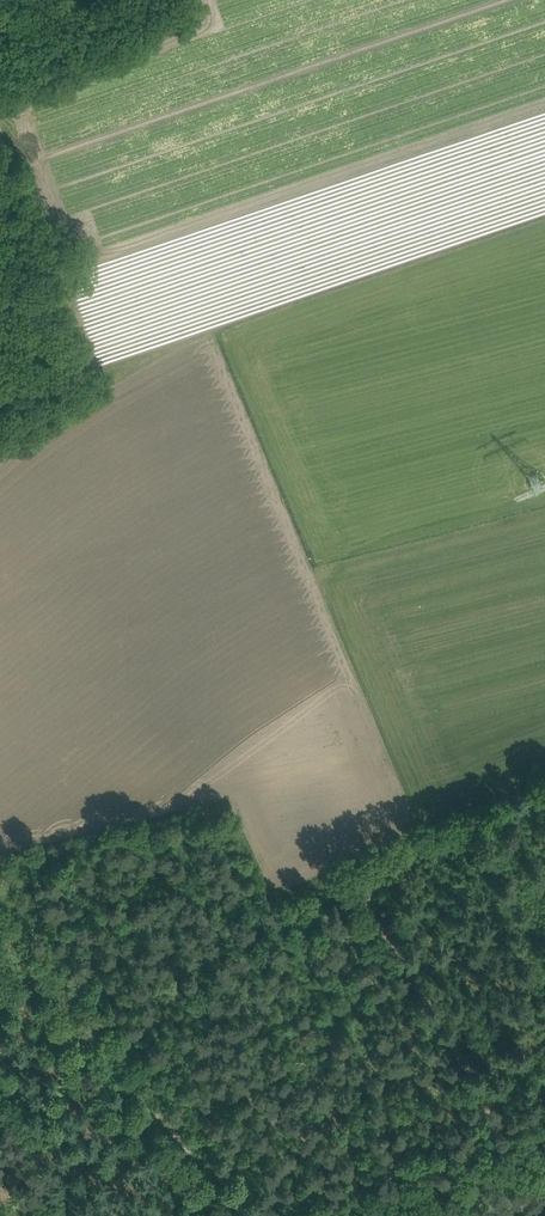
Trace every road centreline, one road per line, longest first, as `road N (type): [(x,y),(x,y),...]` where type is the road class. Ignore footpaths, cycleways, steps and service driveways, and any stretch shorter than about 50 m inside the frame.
road 1 (track): [(0,921),(245,1215)]
road 2 (track): [(0,131),(18,334),(17,427),(0,456)]

